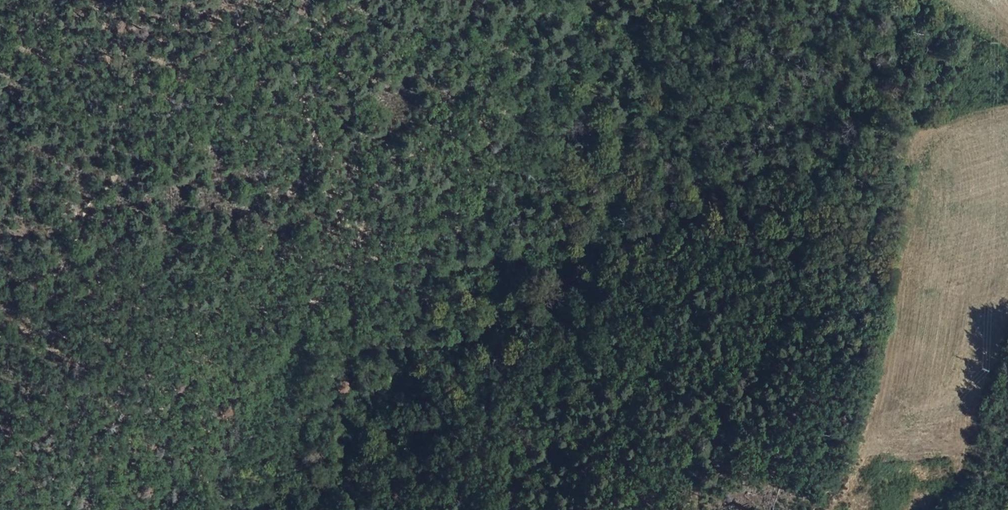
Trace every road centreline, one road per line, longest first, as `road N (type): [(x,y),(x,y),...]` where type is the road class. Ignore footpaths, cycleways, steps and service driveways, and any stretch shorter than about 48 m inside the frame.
road 1 (track): [(0,329),(134,332),(521,258),(556,266),(563,282),(509,421),(511,509)]

